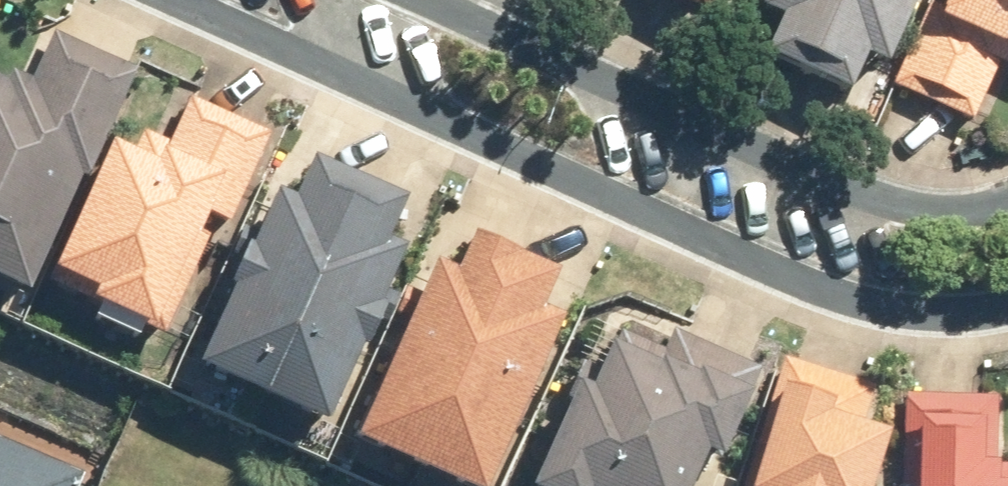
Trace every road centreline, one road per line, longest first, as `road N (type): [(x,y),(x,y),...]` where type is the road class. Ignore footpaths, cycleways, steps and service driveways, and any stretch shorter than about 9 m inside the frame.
road 1 (residential): [(1007,304),(906,311),(846,296),(190,0)]
road 2 (residential): [(429,0),(838,183),(940,209),(1007,198)]

